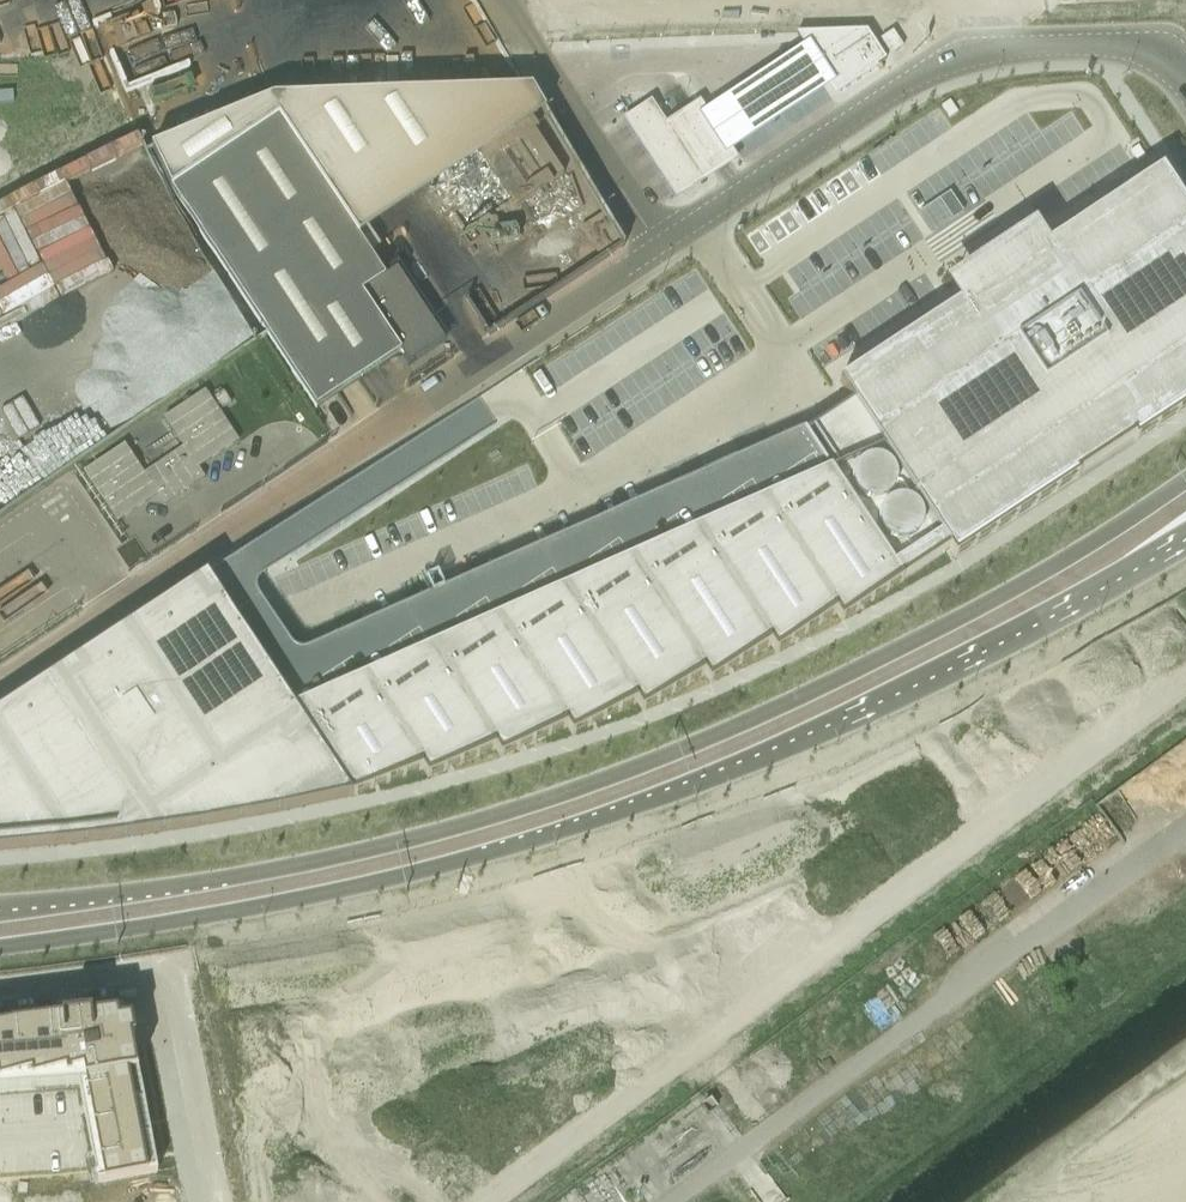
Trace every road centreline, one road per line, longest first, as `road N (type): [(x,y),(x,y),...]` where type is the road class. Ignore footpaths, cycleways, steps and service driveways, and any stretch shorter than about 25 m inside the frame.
road 1 (unclassified): [(0,686),(659,245),(953,58),(1041,47),(1156,46),(1185,74)]
road 2 (unclassified): [(1185,479),(914,639),(770,713),(597,781),(256,872),(0,904)]
road 3 (unclassified): [(0,944),(240,908),(405,872),(668,795),(757,765),(1021,641),(1185,548)]
road 4 (residential): [(166,966),(611,863),(966,731),(1185,609)]
road 5 (track): [(489,1201),(1185,679)]
road 6 (residential): [(166,966),(219,1201)]
road 7 (residential): [(0,983),(166,966)]

